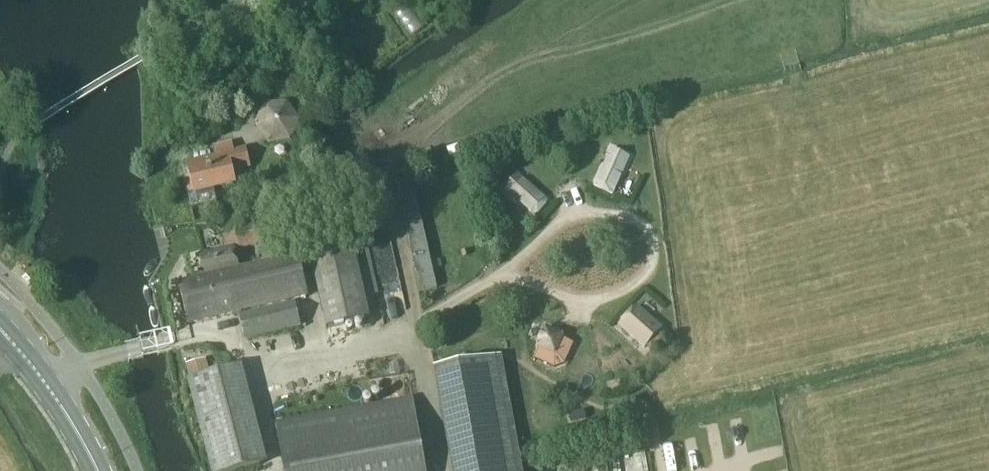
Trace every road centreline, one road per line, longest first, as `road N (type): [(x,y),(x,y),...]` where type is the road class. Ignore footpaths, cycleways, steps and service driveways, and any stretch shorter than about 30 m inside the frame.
road 1 (track): [(415,327),(379,157),(535,58),(739,0)]
road 2 (secondary): [(98,470),(32,362),(0,329)]
road 3 (track): [(415,327),(441,470)]

